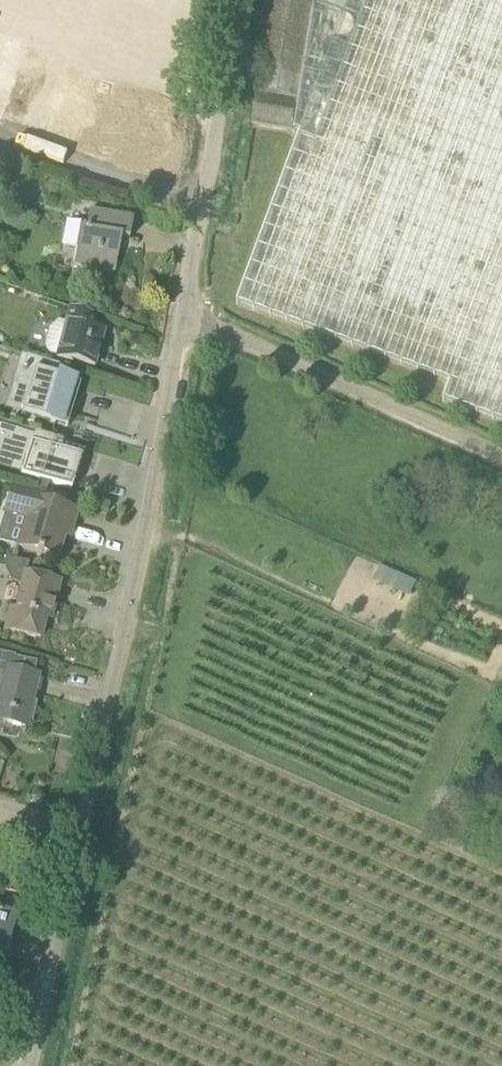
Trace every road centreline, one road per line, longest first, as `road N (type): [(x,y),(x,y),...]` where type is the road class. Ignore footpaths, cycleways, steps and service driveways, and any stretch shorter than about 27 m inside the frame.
road 1 (unclassified): [(46,994),(183,316)]
road 2 (unclassified): [(501,458),(183,316)]
road 3 (unclassified): [(183,316),(238,0)]
road 4 (track): [(0,134),(205,195)]

